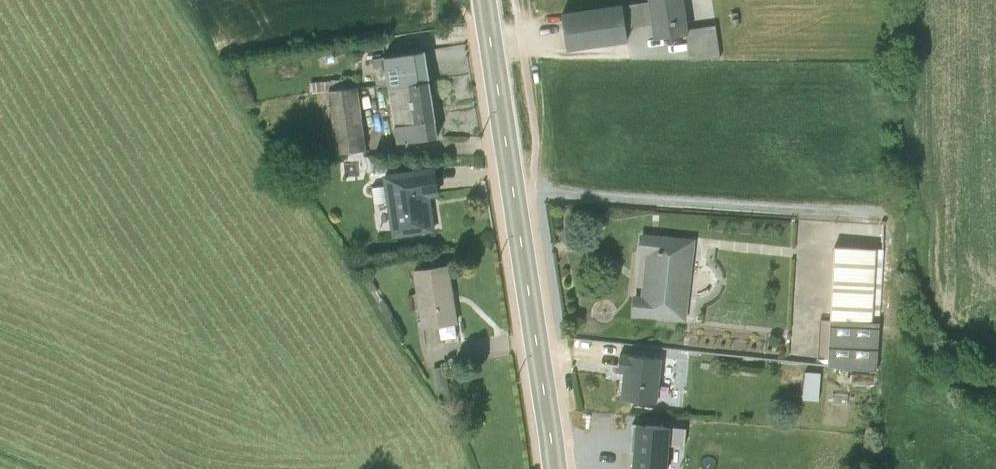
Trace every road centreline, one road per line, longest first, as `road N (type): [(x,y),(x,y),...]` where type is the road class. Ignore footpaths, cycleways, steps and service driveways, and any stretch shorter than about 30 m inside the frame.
road 1 (secondary): [(483,0),(555,468)]

